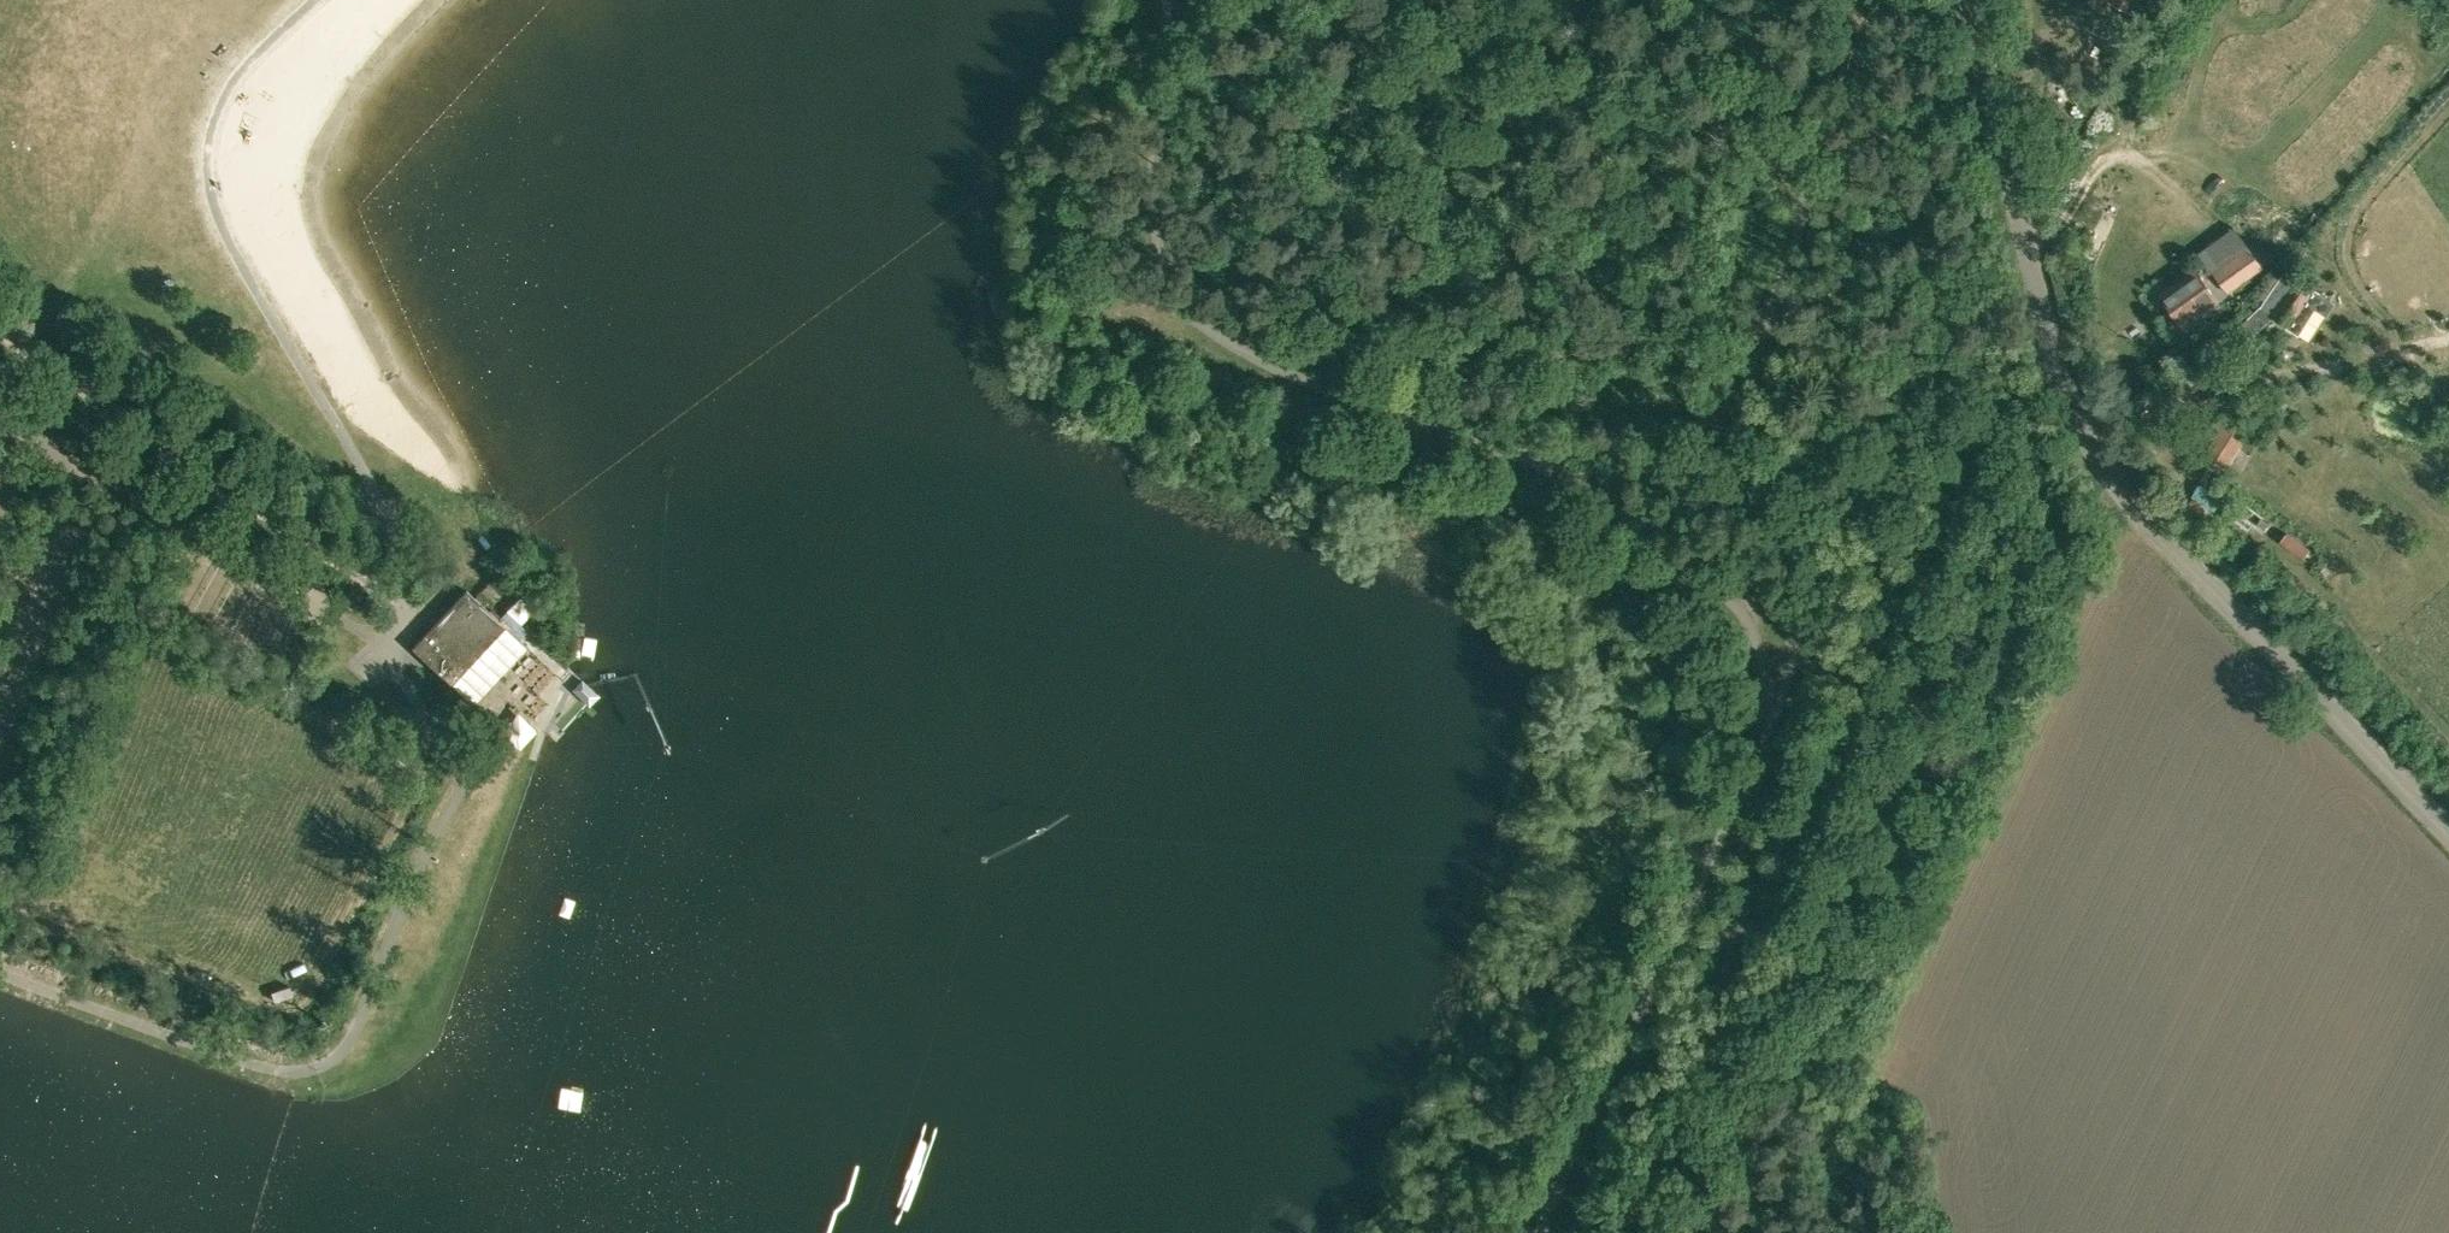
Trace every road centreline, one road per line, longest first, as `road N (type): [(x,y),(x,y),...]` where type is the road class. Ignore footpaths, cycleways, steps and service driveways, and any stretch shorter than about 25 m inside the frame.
road 1 (unclassified): [(2448,835),(2112,479),(2059,375),(1965,0)]
road 2 (track): [(398,612),(0,343)]

